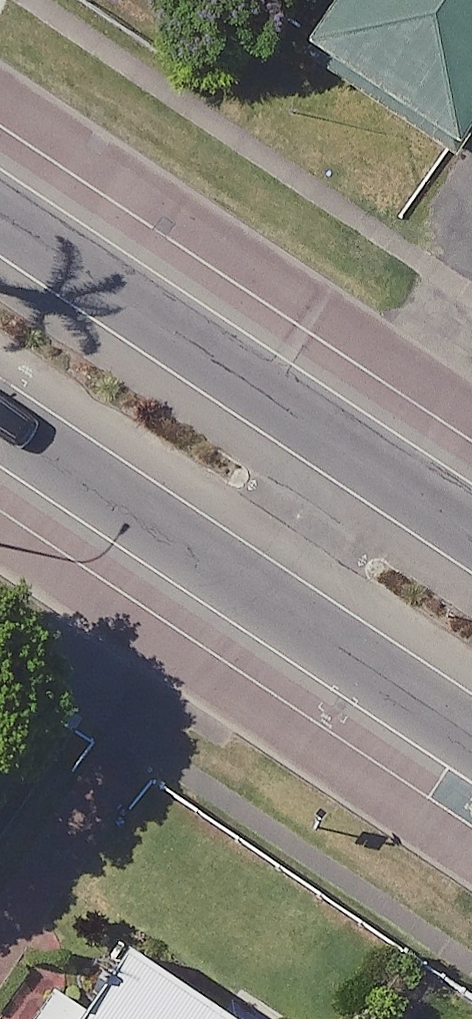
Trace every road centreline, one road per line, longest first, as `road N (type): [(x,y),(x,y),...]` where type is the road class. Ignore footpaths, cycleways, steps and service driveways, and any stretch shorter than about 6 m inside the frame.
road 1 (secondary): [(0,217),(353,453)]
road 2 (secondary): [(260,597),(0,425)]
road 3 (secondary): [(471,737),(260,597)]
road 4 (secondary): [(260,597),(353,453)]
road 5 (secondary): [(353,453),(471,533)]

